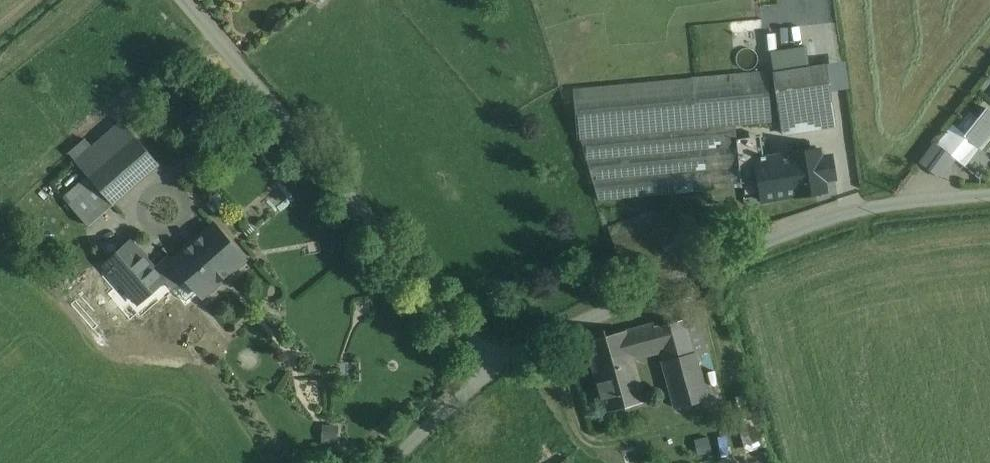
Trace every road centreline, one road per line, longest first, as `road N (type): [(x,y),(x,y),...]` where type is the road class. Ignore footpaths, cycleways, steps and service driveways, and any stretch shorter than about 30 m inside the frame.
road 1 (unclassified): [(989,193),(869,206),(786,230),(557,331),(502,368)]
road 2 (unclassified): [(502,368),(183,0)]
road 3 (unclassified): [(502,368),(402,462)]

